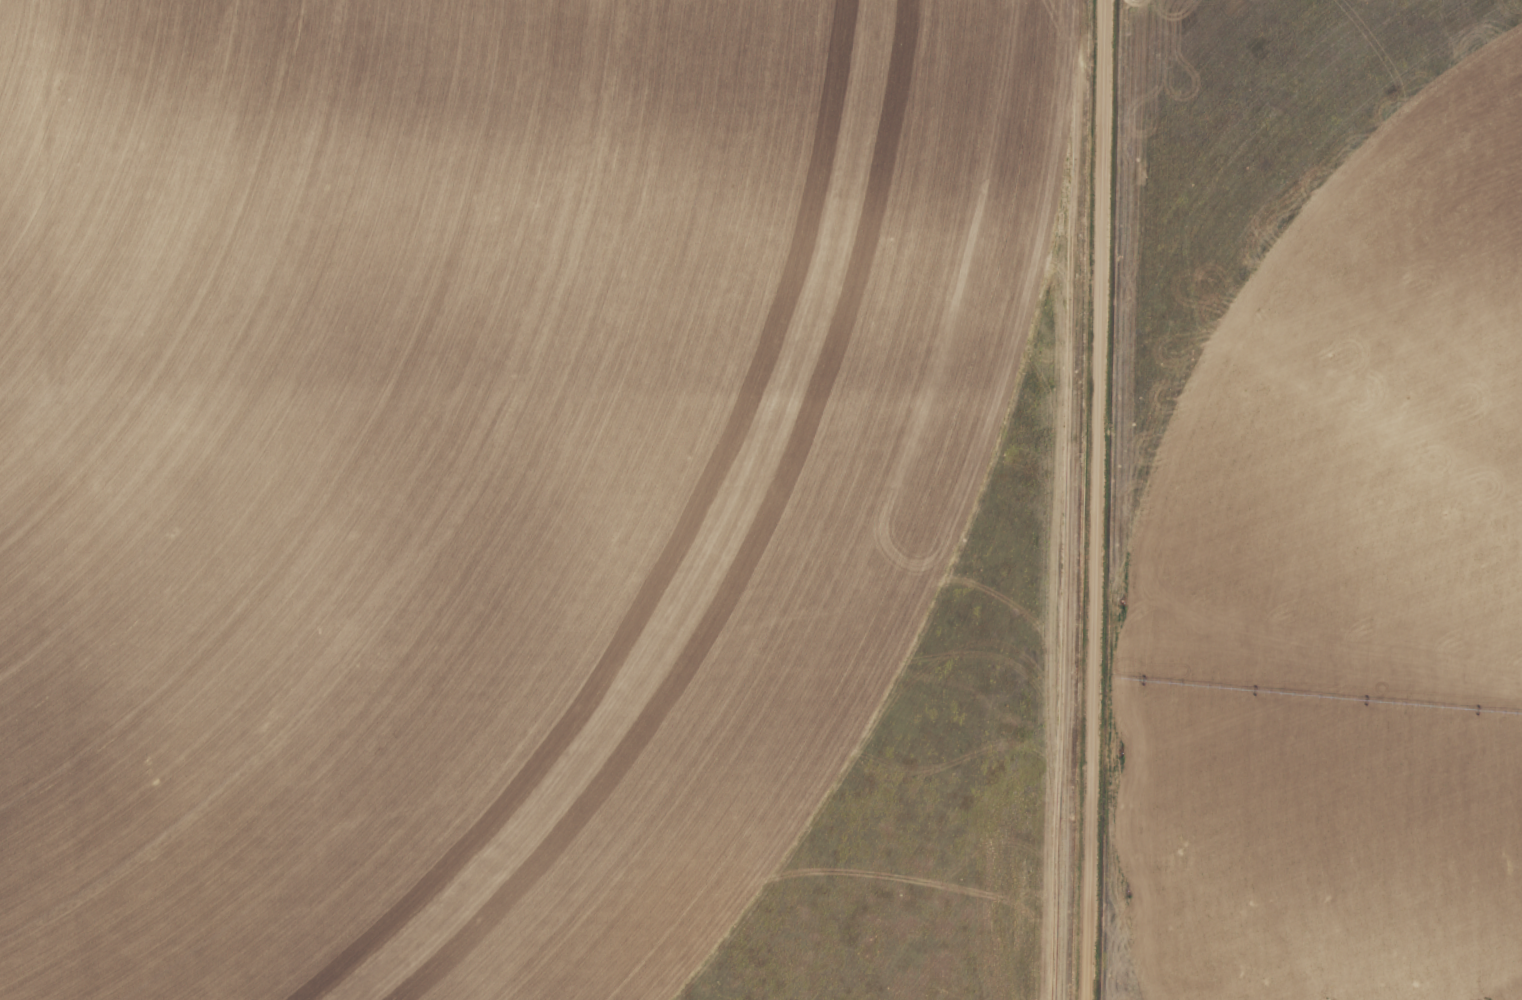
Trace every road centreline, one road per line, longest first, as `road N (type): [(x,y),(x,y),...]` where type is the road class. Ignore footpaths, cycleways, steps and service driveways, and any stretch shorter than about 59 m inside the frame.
road 1 (residential): [(1087,999),(1104,0)]

